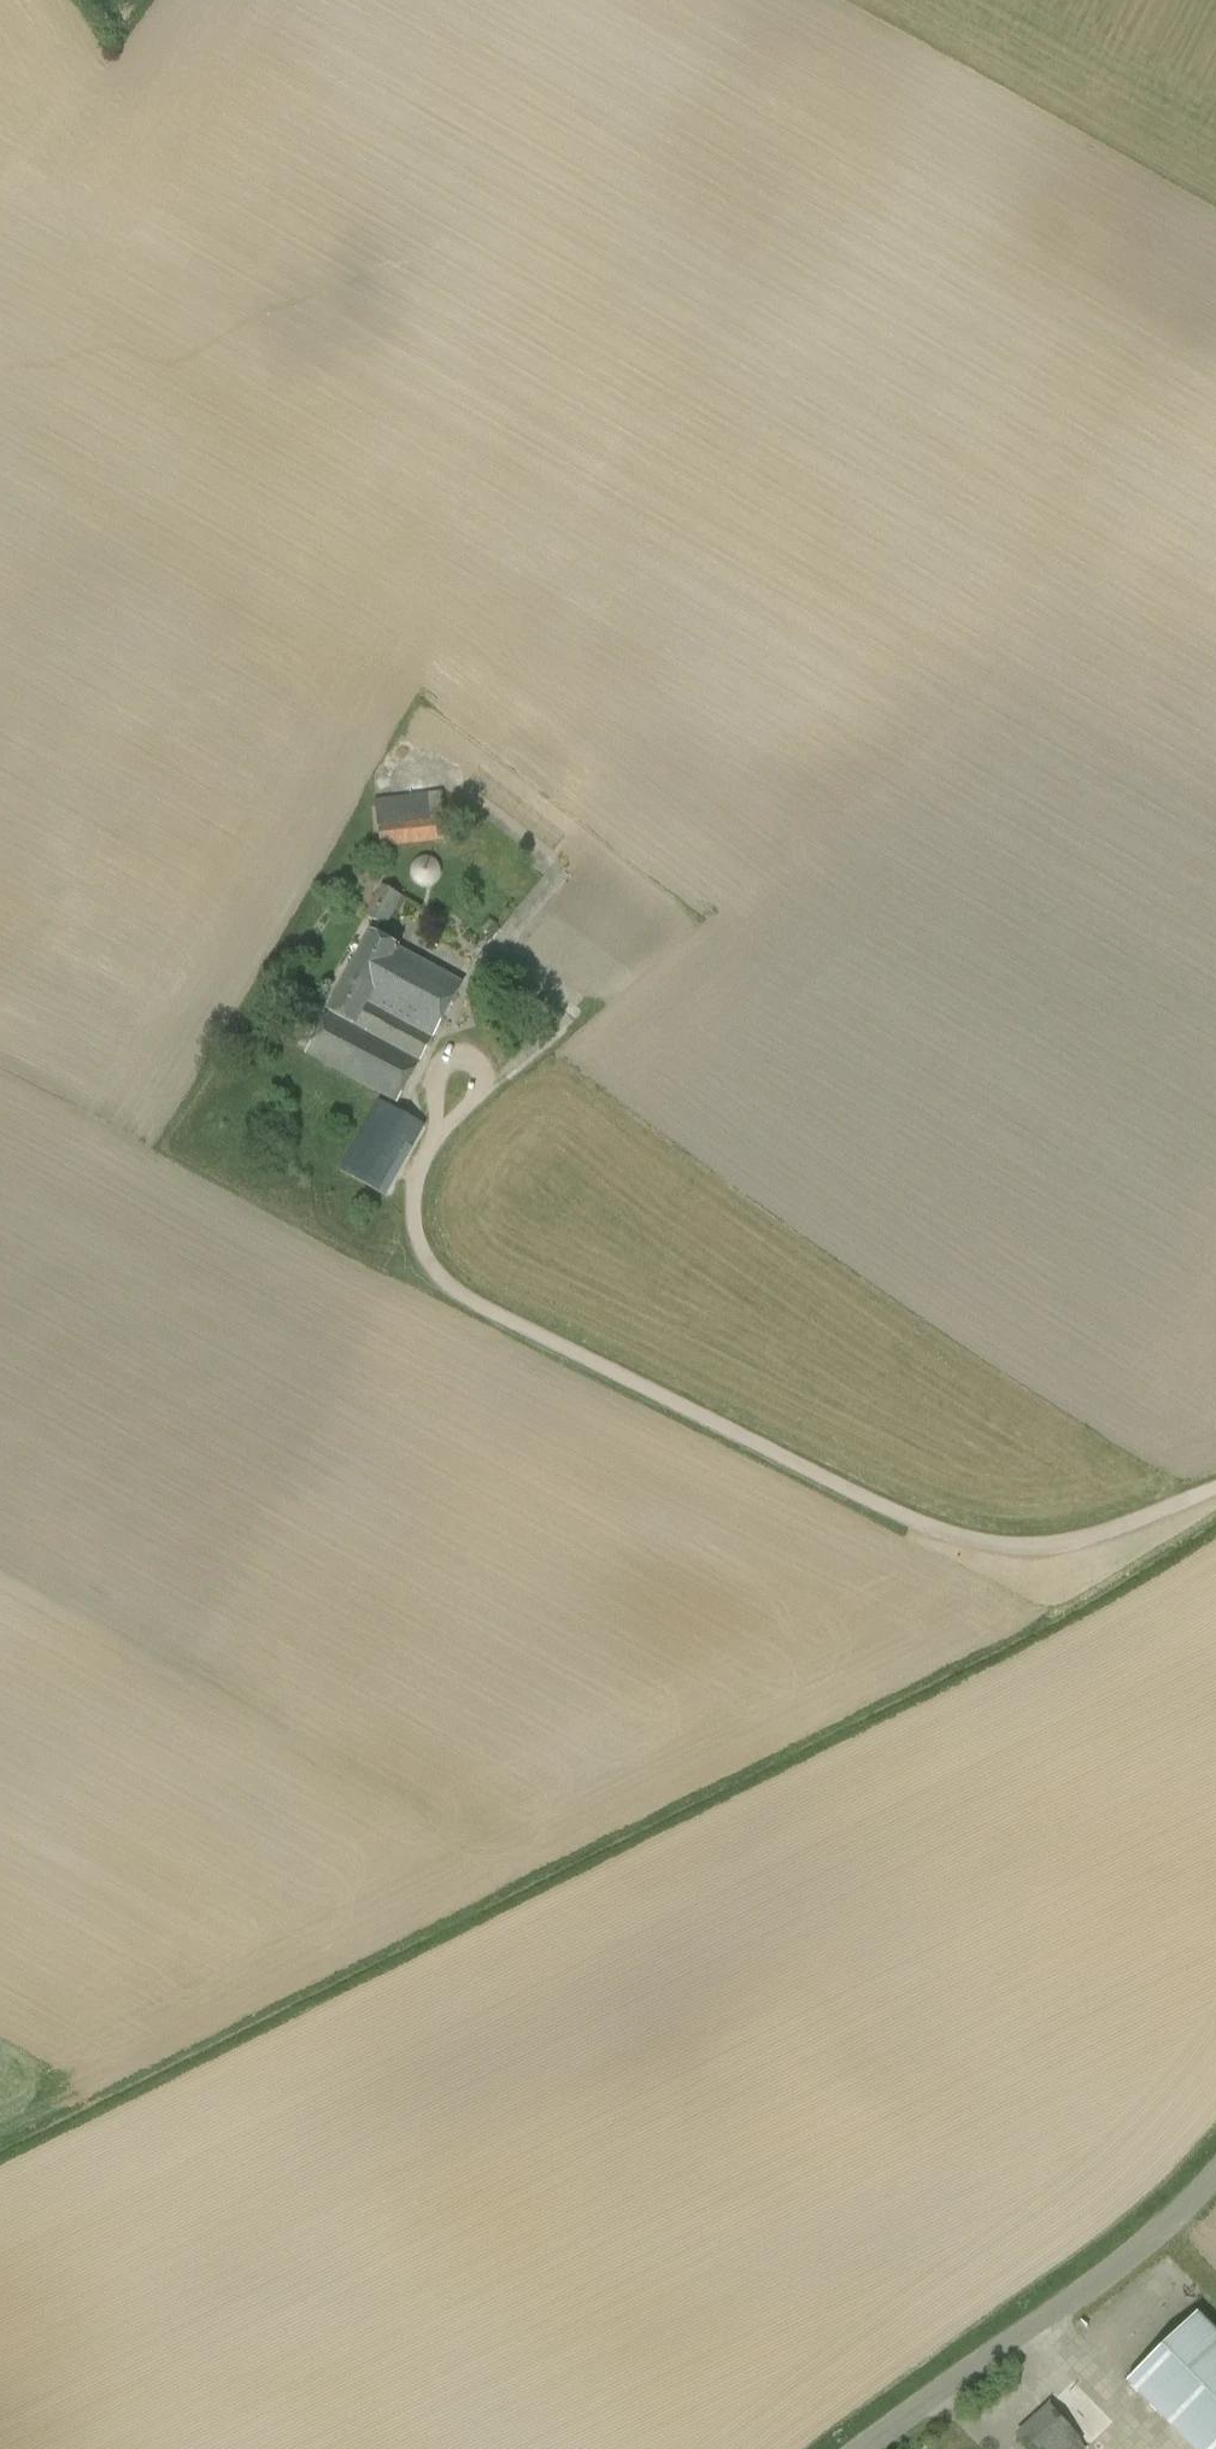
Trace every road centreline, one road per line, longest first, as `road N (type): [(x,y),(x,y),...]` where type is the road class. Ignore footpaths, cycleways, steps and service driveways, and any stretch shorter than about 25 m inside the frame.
road 1 (track): [(1215,1488),(1045,1545),(999,1546),(914,1525),(389,1245)]
road 2 (unclassified): [(893,2448),(1144,2272),(1215,2209)]

